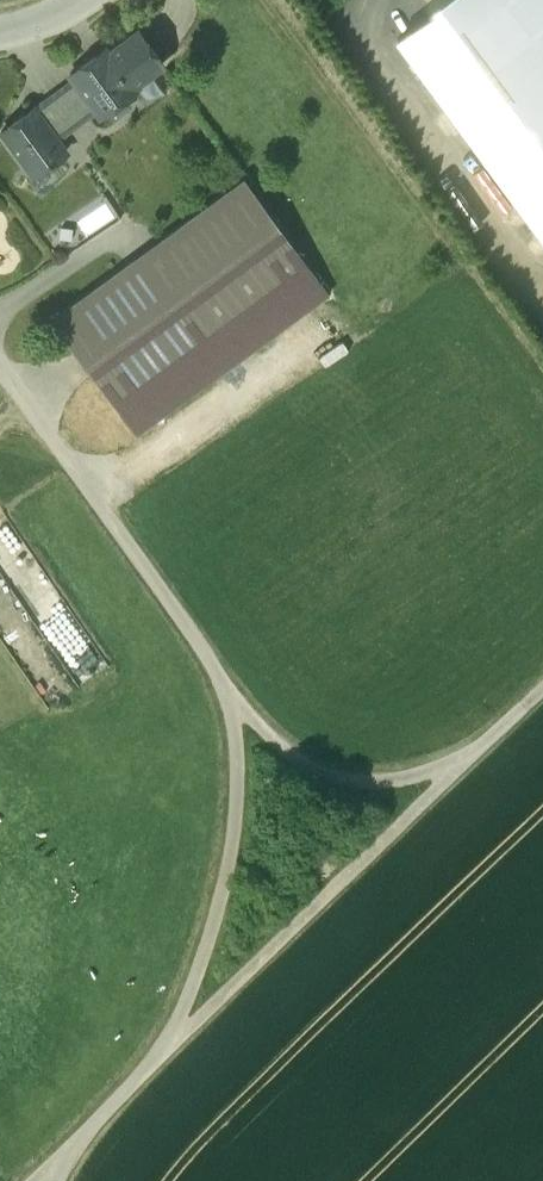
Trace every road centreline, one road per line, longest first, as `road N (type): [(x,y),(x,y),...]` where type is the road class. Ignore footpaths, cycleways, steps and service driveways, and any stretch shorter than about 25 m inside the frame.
road 1 (track): [(52,1180),(56,1167),(177,1040),(225,896),(240,751),(228,686),(0,364)]
road 2 (track): [(177,1040),(466,765)]
road 3 (track): [(234,703),(282,749),(339,781),(466,765)]

